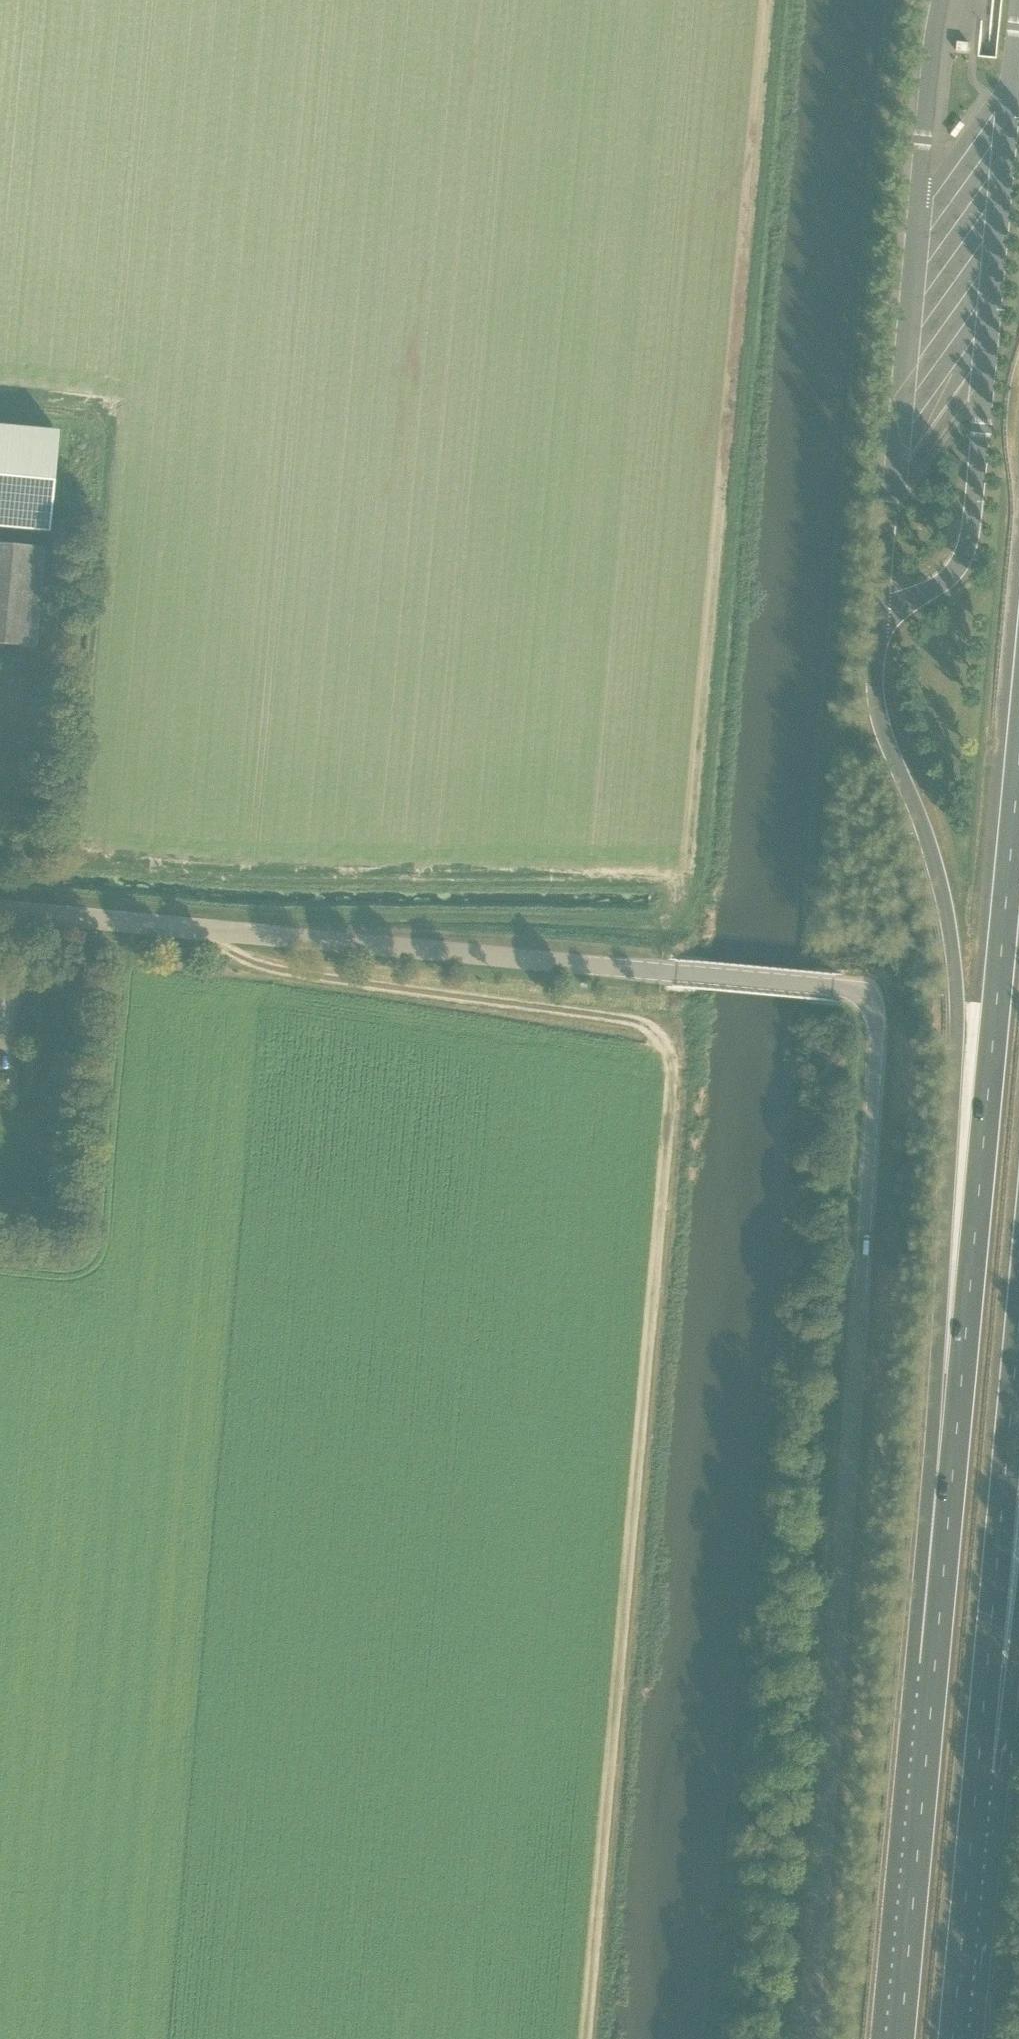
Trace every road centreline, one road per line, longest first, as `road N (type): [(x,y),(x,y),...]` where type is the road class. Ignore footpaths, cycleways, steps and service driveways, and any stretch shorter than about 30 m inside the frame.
road 1 (track): [(209,938),(239,966),(286,975),(628,1019),(658,1033),(672,1054),(589,2038)]
road 2 (unclassified): [(810,2038),(879,1030),(859,997),(833,987)]
road 3 (motorway): [(883,619),(881,714),(925,830),(956,957),(953,1469)]
road 4 (motorway): [(1018,734),(953,1469)]
road 5 (unclassified): [(675,973),(0,918)]
road 6 (motorway): [(953,1469),(898,2038)]
road 7 (motorway): [(979,1770),(1018,1323)]
road 8 (motorway): [(954,2038),(979,1770)]
road 9 (motorway): [(979,1770),(1018,1549)]
road 10 (unclassified): [(675,973),(833,987)]

